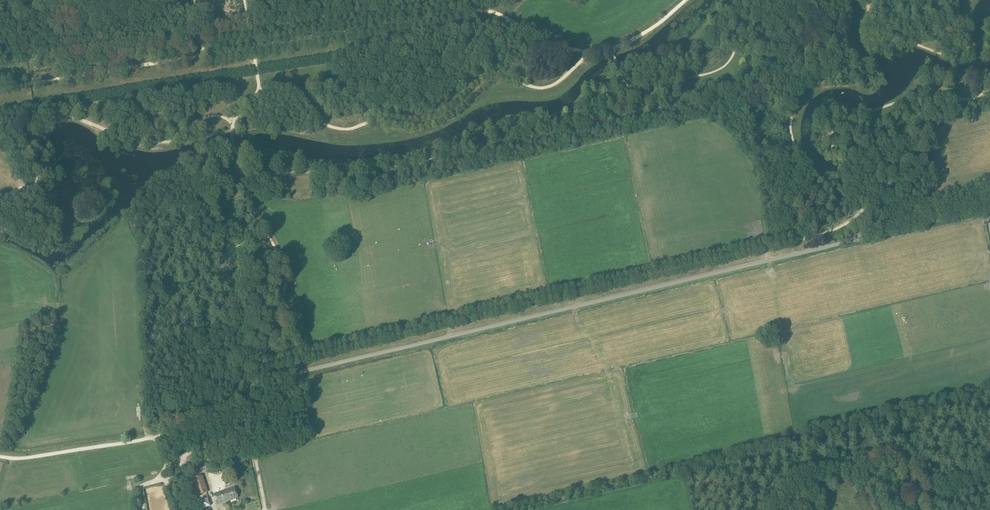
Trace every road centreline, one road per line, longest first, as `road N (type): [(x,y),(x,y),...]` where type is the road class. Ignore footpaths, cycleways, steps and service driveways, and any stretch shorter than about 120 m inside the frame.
road 1 (unclassified): [(248,393),(260,382),(844,242),(989,198)]
road 2 (track): [(259,91),(298,97),(336,128),(377,119),(418,123),(438,120),(492,79),(554,84),(587,51)]
road 3 (track): [(587,51),(557,46),(485,8),(253,46)]
road 4 (track): [(259,91),(232,121),(233,147),(260,171),(249,210),(286,277),(250,391)]
road 5 (track): [(0,457),(151,438),(242,411)]
road 6 (track): [(231,459),(248,393),(234,222)]
road 7 (track): [(203,55),(0,89)]
road 8 (track): [(250,391),(266,509)]

